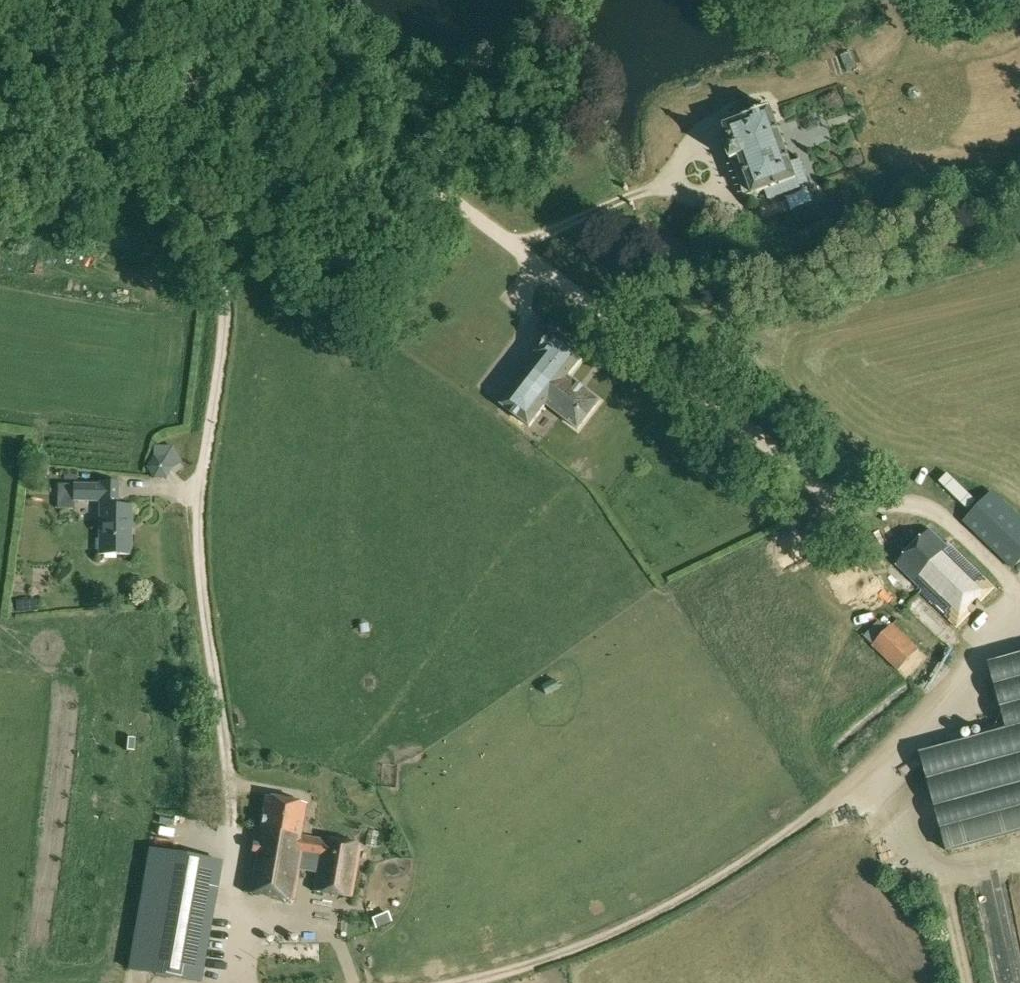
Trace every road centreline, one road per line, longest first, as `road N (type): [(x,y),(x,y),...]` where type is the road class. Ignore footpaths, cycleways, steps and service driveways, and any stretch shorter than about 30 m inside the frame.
road 1 (track): [(1019,605),(932,509),(845,504),(390,150),(297,123),(134,118)]
road 2 (track): [(134,118),(207,235),(225,296),(199,537),(230,776),(243,982)]
road 3 (track): [(455,982),(578,948),(746,862),(877,764),(992,652),(1019,634)]
road 4 (track): [(513,247),(700,171)]
road 5 (track): [(134,118),(50,0)]

